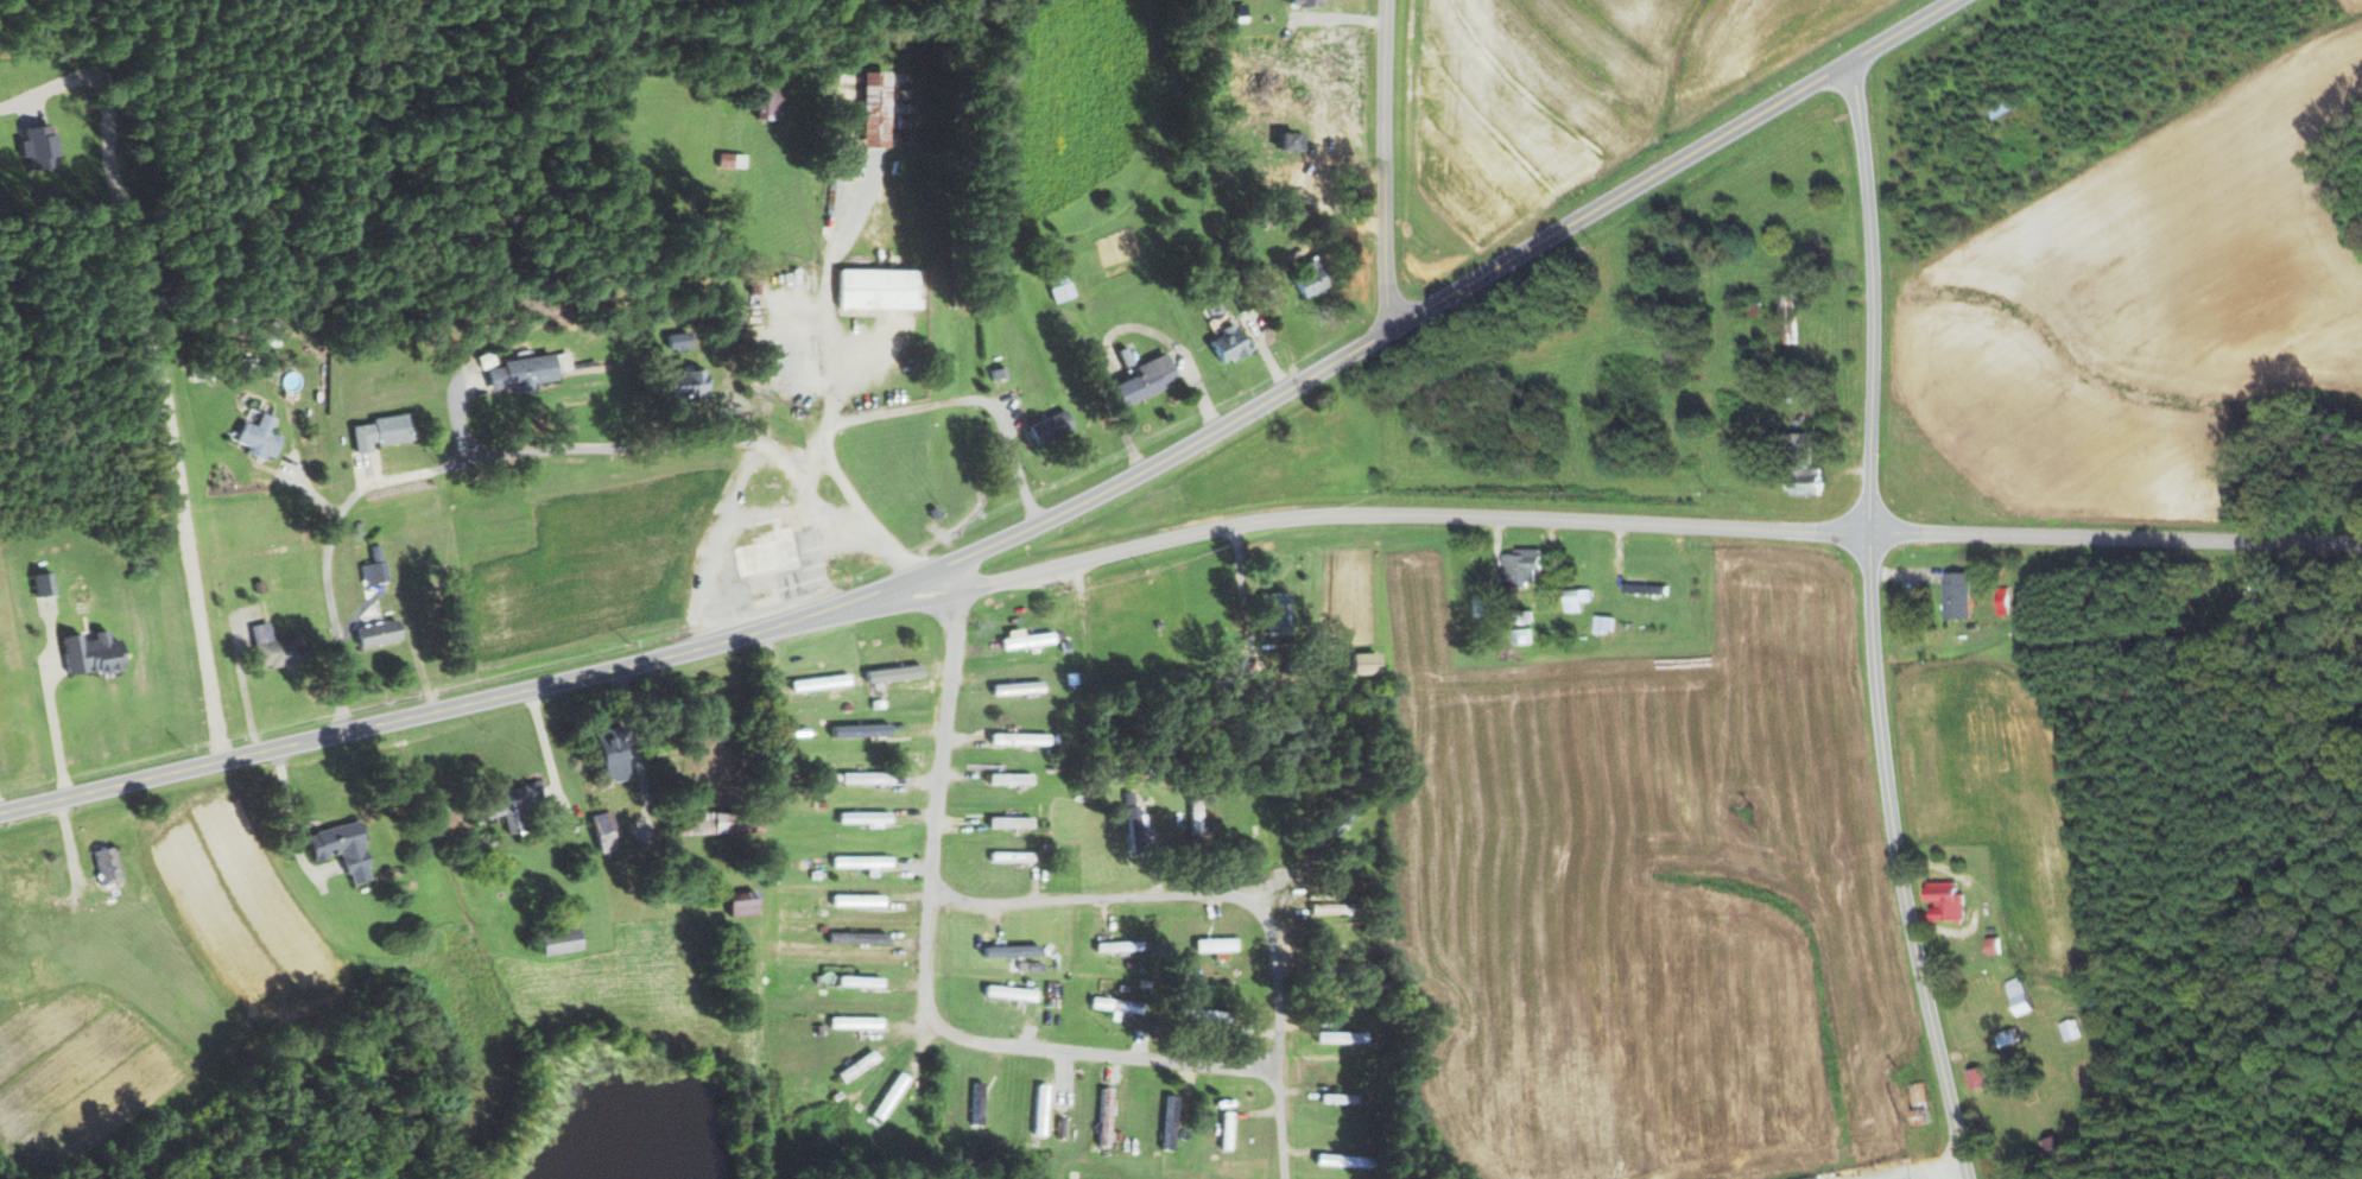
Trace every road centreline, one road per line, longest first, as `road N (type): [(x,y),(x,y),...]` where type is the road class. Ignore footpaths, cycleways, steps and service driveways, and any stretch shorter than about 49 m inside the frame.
road 1 (primary): [(1389,327),(1065,511),(836,610),(0,810)]
road 2 (residential): [(2361,544),(1366,515),(1252,524),(963,588),(916,579)]
road 3 (residential): [(1965,1178),(1889,806),(1869,533),(1872,355),(1853,63)]
road 4 (residential): [(338,730),(327,502),(369,477),(499,455),(779,440),(837,475),(916,579)]
road 5 (residential): [(1274,1073),(957,1039),(927,1021),(930,893),(963,588)]
road 6 (primary): [(1389,327),(1853,63)]
road 7 (residential): [(1274,1073),(1269,931),(1241,900),(930,893)]
road 8 (residential): [(1389,327),(1388,0)]
road 9 (primary): [(1853,63),(1960,0)]

